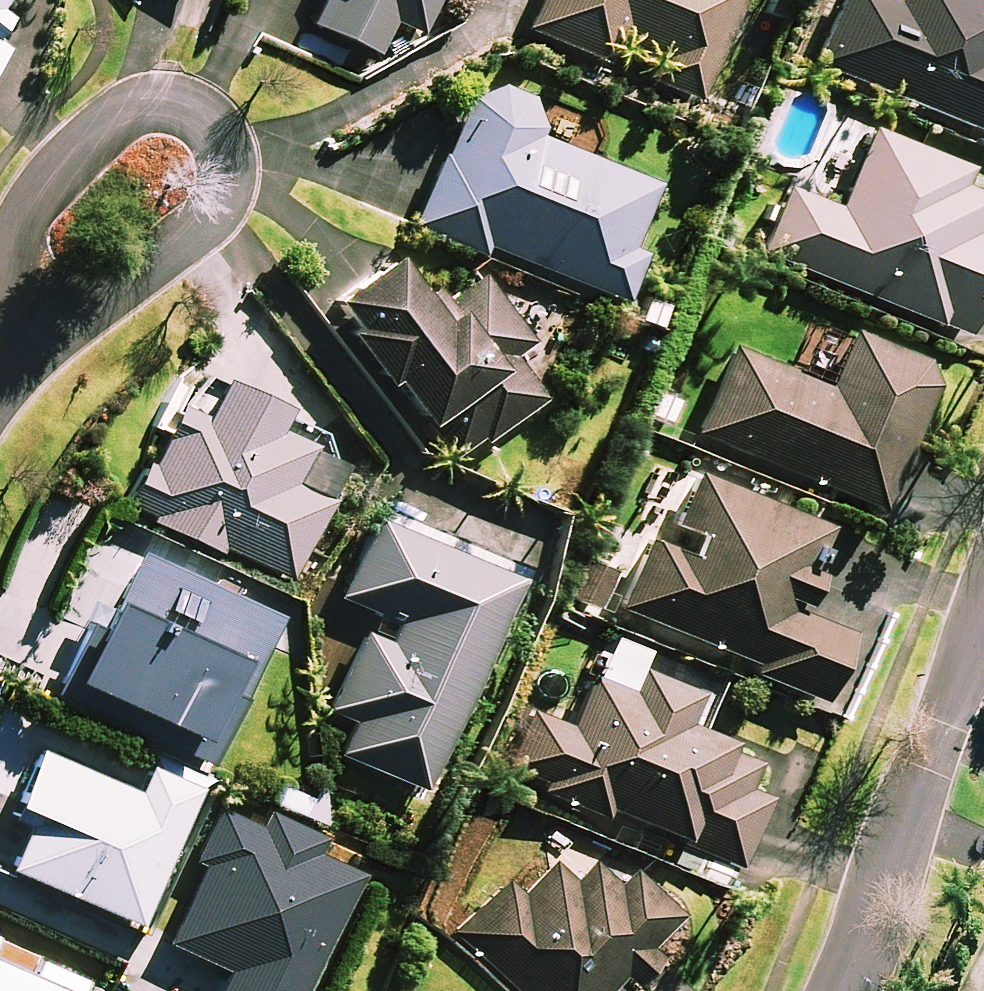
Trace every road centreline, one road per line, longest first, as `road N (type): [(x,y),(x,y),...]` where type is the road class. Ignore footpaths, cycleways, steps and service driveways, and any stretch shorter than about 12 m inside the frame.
road 1 (residential): [(0,336),(23,239),(66,166),(127,114),(162,103),(193,106),(216,125),(227,151),(223,197),(163,257),(104,298)]
road 2 (residential): [(983,623),(835,990)]

